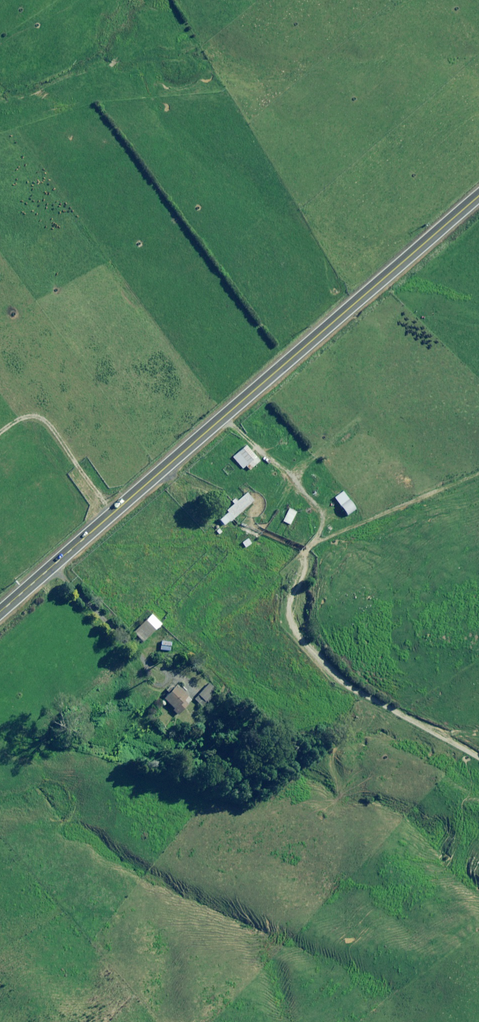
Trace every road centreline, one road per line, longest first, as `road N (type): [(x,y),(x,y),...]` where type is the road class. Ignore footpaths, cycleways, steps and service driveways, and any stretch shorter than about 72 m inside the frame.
road 1 (primary): [(0,615),(478,195)]
road 2 (track): [(478,755),(338,676),(304,642),(290,608),(322,515),(223,417)]

